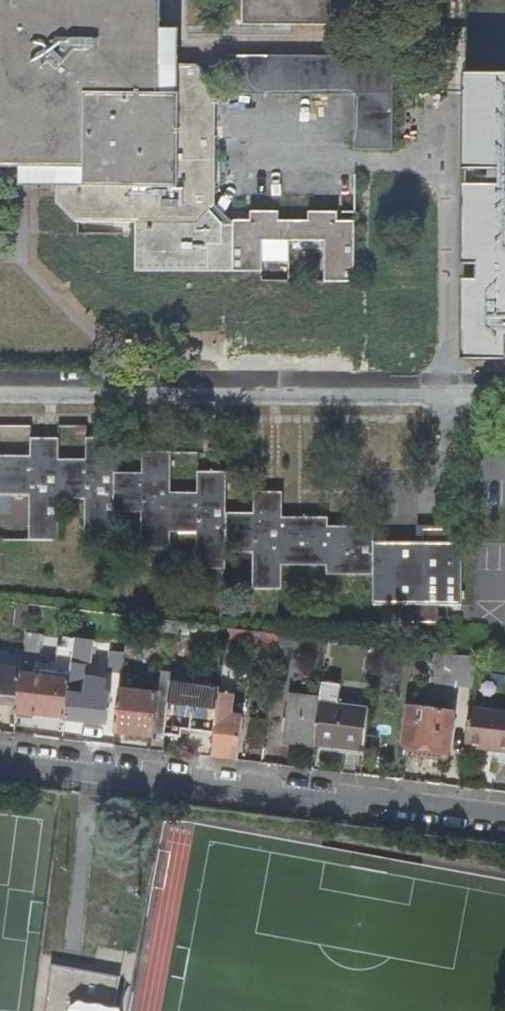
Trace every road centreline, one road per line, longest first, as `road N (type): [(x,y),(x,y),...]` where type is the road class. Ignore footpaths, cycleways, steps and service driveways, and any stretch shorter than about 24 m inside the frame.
road 1 (residential): [(0,759),(504,818)]

